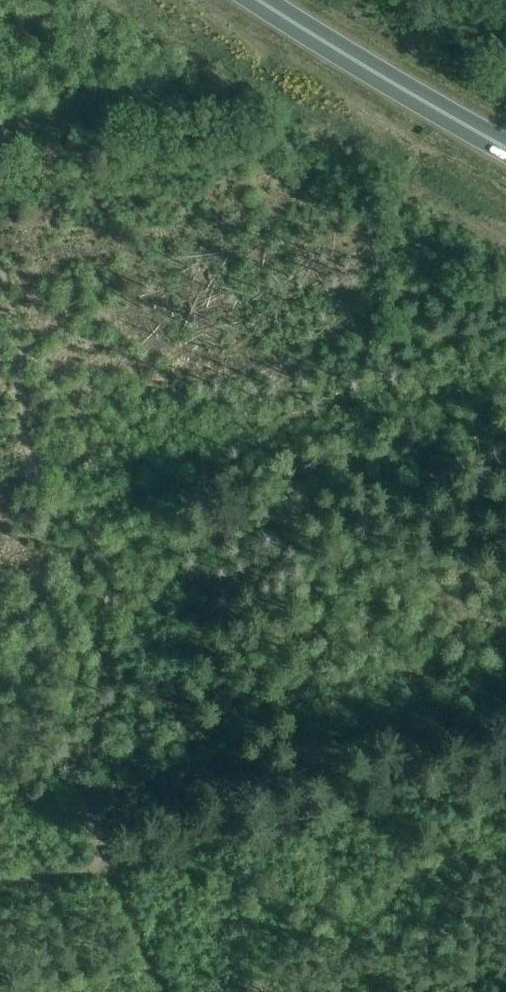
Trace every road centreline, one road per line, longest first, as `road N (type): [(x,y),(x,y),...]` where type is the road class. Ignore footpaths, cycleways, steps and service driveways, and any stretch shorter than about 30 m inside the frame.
road 1 (track): [(0,260),(35,469),(108,565),(108,595),(70,710),(81,794),(108,870)]
road 2 (track): [(505,779),(108,870)]
road 3 (trunk): [(505,147),(261,0)]
road 4 (track): [(108,870),(158,991)]

